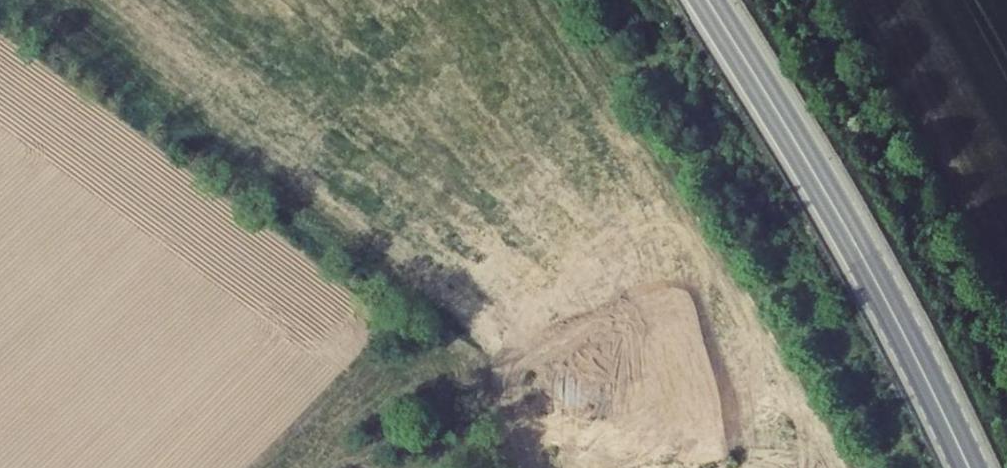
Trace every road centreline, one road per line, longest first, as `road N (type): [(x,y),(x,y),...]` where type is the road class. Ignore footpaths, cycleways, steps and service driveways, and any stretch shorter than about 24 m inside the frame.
road 1 (tertiary): [(970,467),(865,260),(707,0)]

